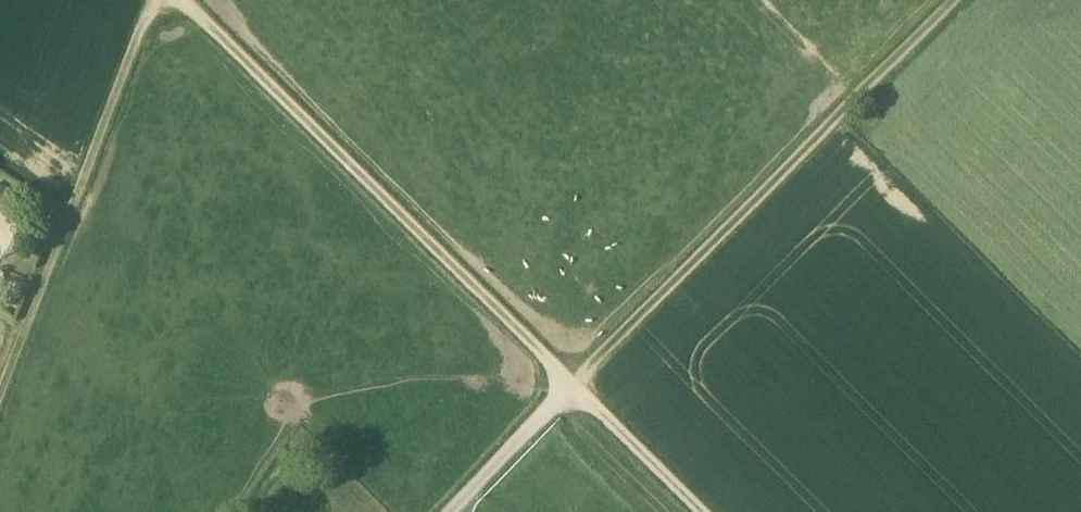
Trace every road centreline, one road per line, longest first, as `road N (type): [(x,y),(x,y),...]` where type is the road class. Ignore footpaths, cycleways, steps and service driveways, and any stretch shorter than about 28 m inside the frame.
road 1 (track): [(587,397),(182,0)]
road 2 (track): [(587,397),(981,0)]
road 3 (track): [(0,373),(143,0)]
road 4 (track): [(703,511),(587,397)]
road 5 (track): [(474,511),(586,395)]

